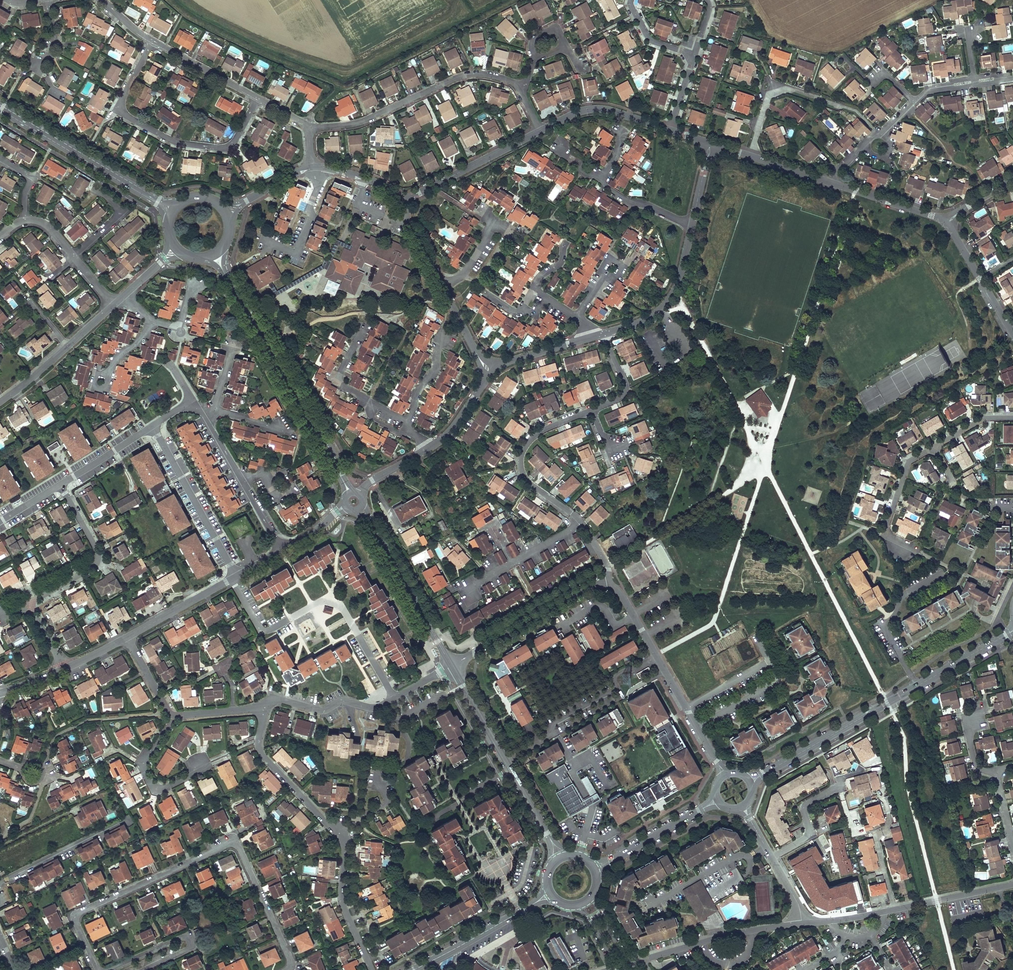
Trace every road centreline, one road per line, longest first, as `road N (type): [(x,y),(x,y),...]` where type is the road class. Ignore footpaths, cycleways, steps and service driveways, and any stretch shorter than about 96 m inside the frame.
road 1 (residential): [(287,969),(294,967),(235,840),(74,915),(99,969)]
road 2 (residential): [(263,708),(261,754),(344,842),(341,897),(374,969)]
road 3 (tertiary): [(350,492),(215,255)]
road 4 (residential): [(232,580),(261,630),(321,601),(342,607),(395,699)]
road 5 (residential): [(257,97),(229,147),(175,142),(146,126),(119,105),(154,42)]
road 6 (residential): [(308,127),(361,122),(473,74),(520,88)]
road 7 (tertiary): [(451,666),(559,857)]
road 8 (tertiary): [(0,108),(172,211)]
road 9 (tertiary): [(751,783),(917,686)]
road 10 (residential): [(594,410),(534,436),(520,459),(529,483),(582,526)]
road 11 (residential): [(809,922),(628,960)]
road 12 (residential): [(451,666),(611,576)]
road 13 (tertiary): [(361,508),(451,666)]
road 14 (residential): [(611,576),(699,731)]
road 15 (residential): [(152,427),(238,576)]
road 16 (residential): [(29,605),(99,560),(61,485)]
road 17 (residential): [(399,203),(540,131)]
road 18 (residential): [(368,318),(335,380),(409,426)]
road 19 (tertiary): [(411,969),(549,895)]
road 20 (residential): [(691,225),(668,301),(603,335)]
road 21 (residential): [(921,555),(884,531),(908,460),(934,446)]
road 22 (residential): [(146,969),(189,949),(187,936),(108,969)]
road 23 (residential): [(756,640),(780,685),(699,731)]
road 24 (residential): [(263,708),(277,699),(326,711),(343,701),(380,707),(395,699)]
road 25 (residential): [(865,771),(808,803),(807,835),(771,857)]
road 26 (tertiary): [(597,869),(718,800)]
road 27 (residential): [(540,131),(595,109),(670,129)]
road 28 (residential): [(175,716),(144,763),(145,776),(165,789),(198,765)]
road 29 (residential): [(946,224),(1012,334)]
road 30 (residential): [(827,181),(946,224)]
road 31 (residential): [(127,640),(232,580)]

